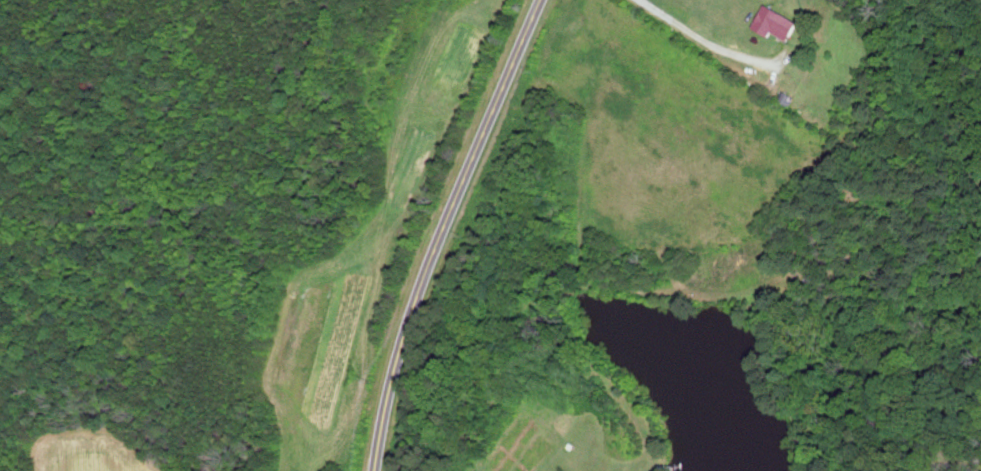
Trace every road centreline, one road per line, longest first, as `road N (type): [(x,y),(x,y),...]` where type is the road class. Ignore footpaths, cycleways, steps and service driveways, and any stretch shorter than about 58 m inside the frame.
road 1 (tertiary): [(375,470),(383,384),(539,0)]

